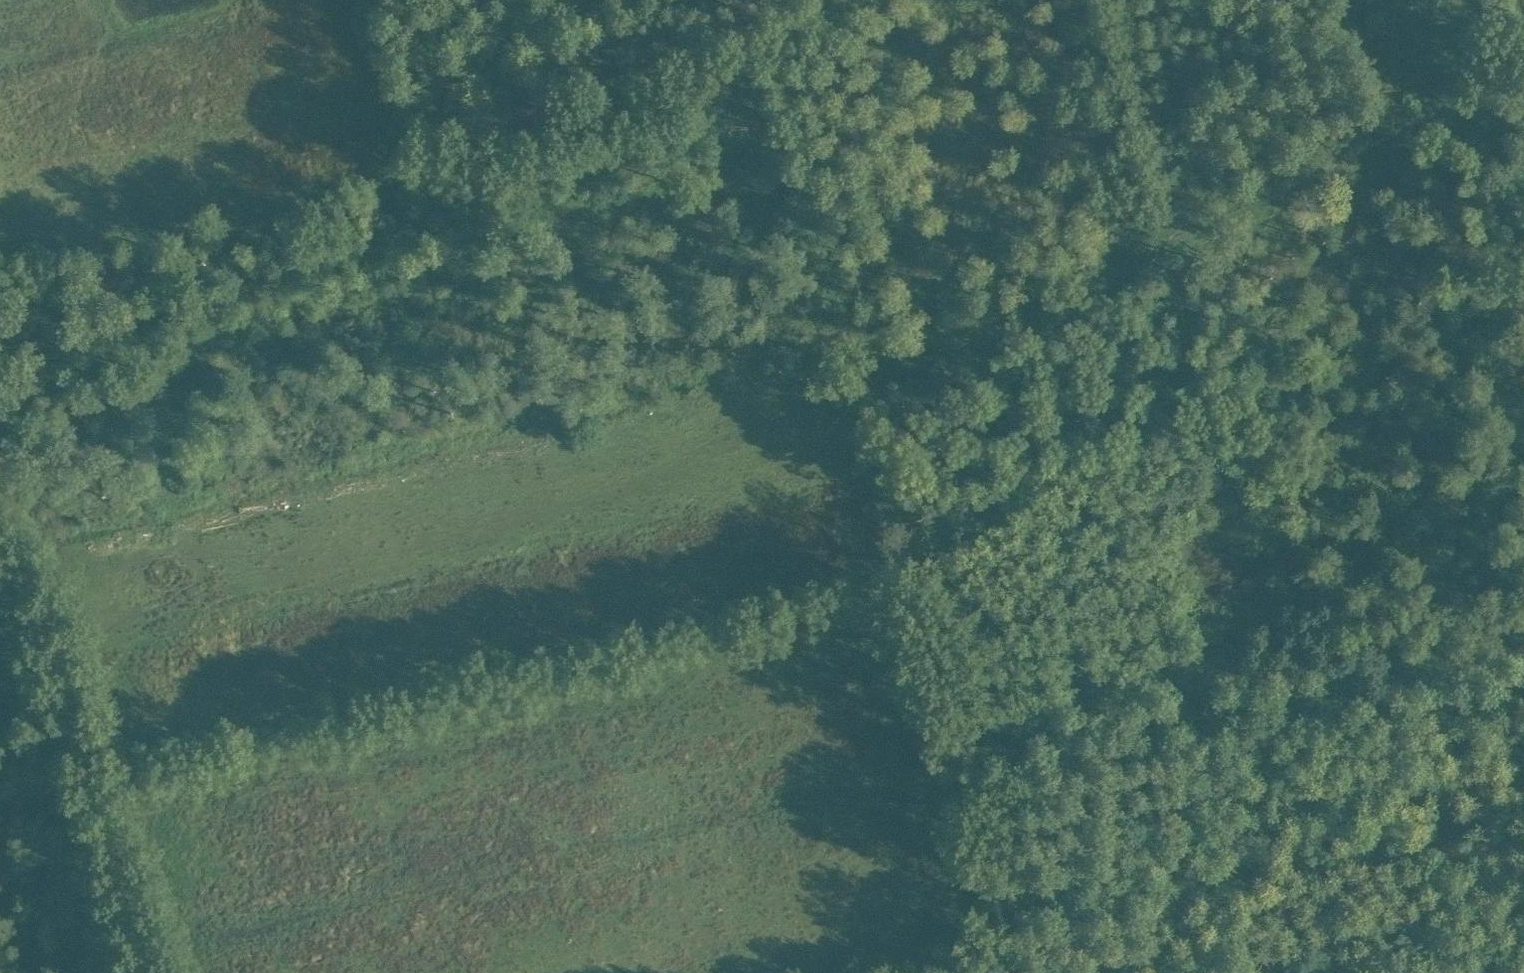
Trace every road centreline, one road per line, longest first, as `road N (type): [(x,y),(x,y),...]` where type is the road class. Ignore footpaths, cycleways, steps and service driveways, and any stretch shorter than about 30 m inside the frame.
road 1 (track): [(143,972),(0,437)]

